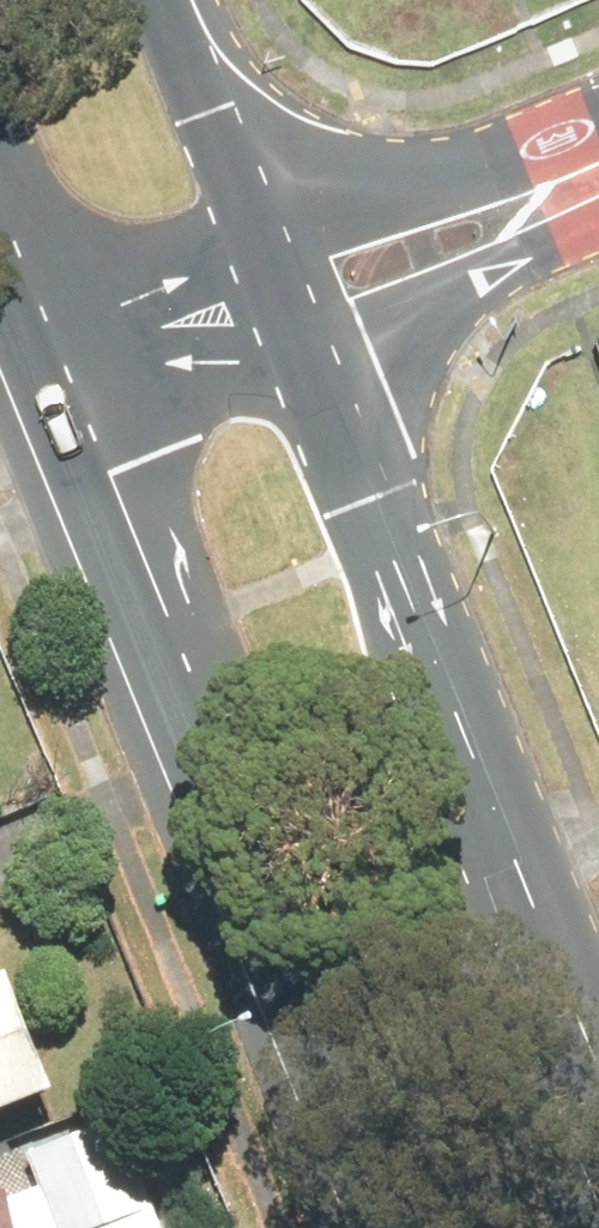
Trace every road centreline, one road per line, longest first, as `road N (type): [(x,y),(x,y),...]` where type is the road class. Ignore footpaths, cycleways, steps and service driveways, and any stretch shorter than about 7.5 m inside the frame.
road 1 (primary): [(370,1227),(41,379)]
road 2 (primary): [(337,340),(598,1060)]
road 3 (tertiary): [(294,220),(598,154)]
road 4 (tertiary): [(598,190),(337,340)]
road 5 (tertiary): [(41,379),(294,220)]
road 6 (tertiary): [(337,340),(41,379)]
road 7 (primary): [(201,0),(294,220)]
road 8 (primary): [(294,220),(337,340)]

